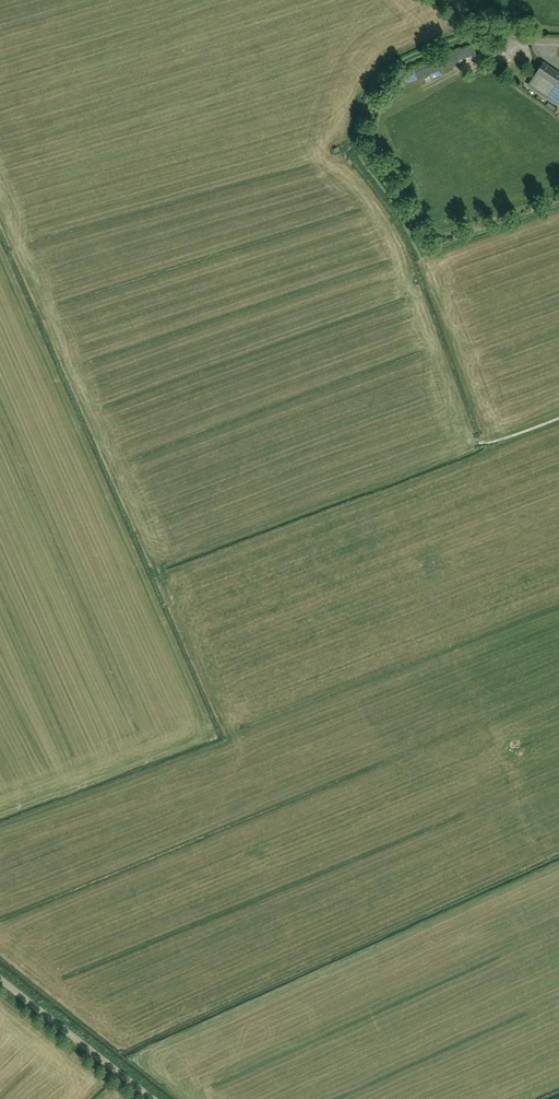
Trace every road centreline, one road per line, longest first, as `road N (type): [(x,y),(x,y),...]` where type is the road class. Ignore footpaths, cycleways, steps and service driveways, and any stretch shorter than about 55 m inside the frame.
road 1 (unclassified): [(0,978),(153,1098)]

